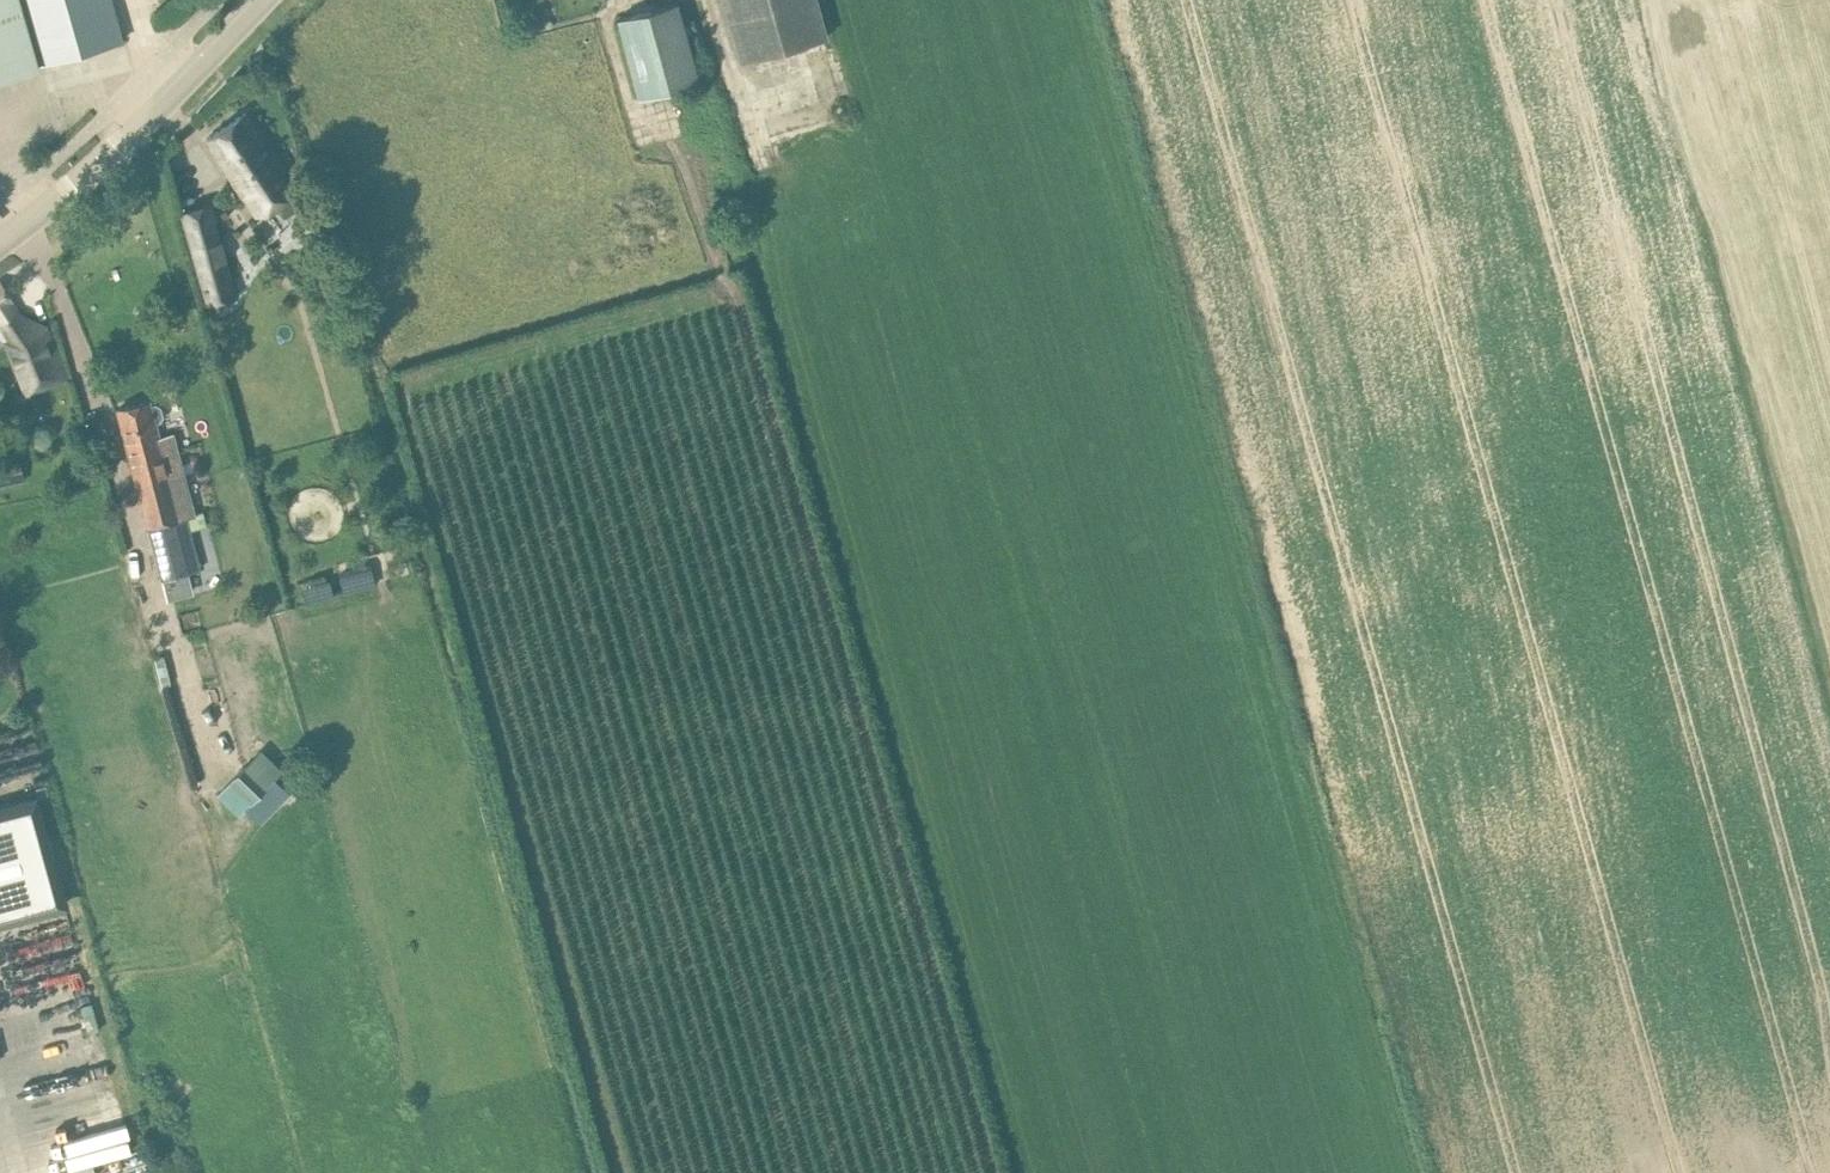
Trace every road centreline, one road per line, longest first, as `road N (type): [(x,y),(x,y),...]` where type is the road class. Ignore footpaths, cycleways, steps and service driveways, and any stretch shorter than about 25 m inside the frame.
road 1 (tertiary): [(0,239),(128,139),(261,0)]

